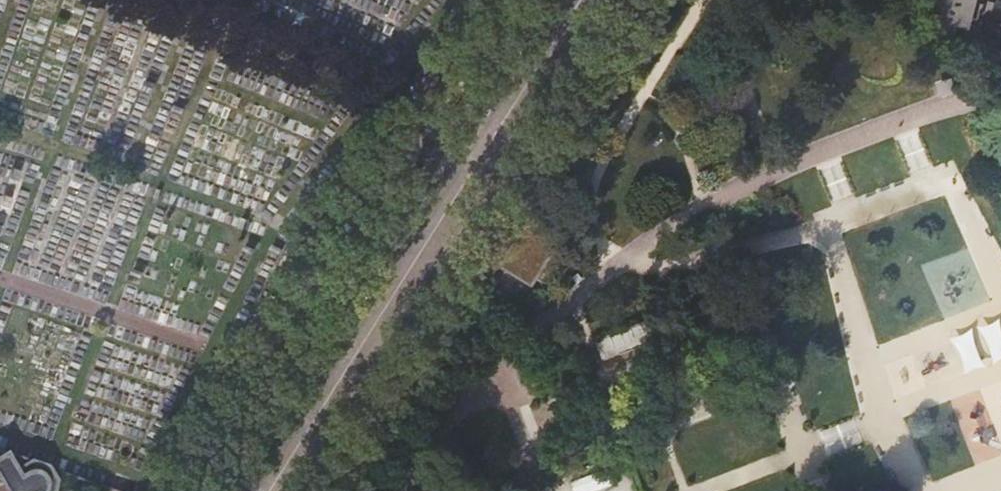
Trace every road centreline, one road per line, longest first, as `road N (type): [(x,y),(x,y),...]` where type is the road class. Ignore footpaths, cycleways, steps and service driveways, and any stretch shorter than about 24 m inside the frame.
road 1 (tertiary): [(586,0),(274,490)]

